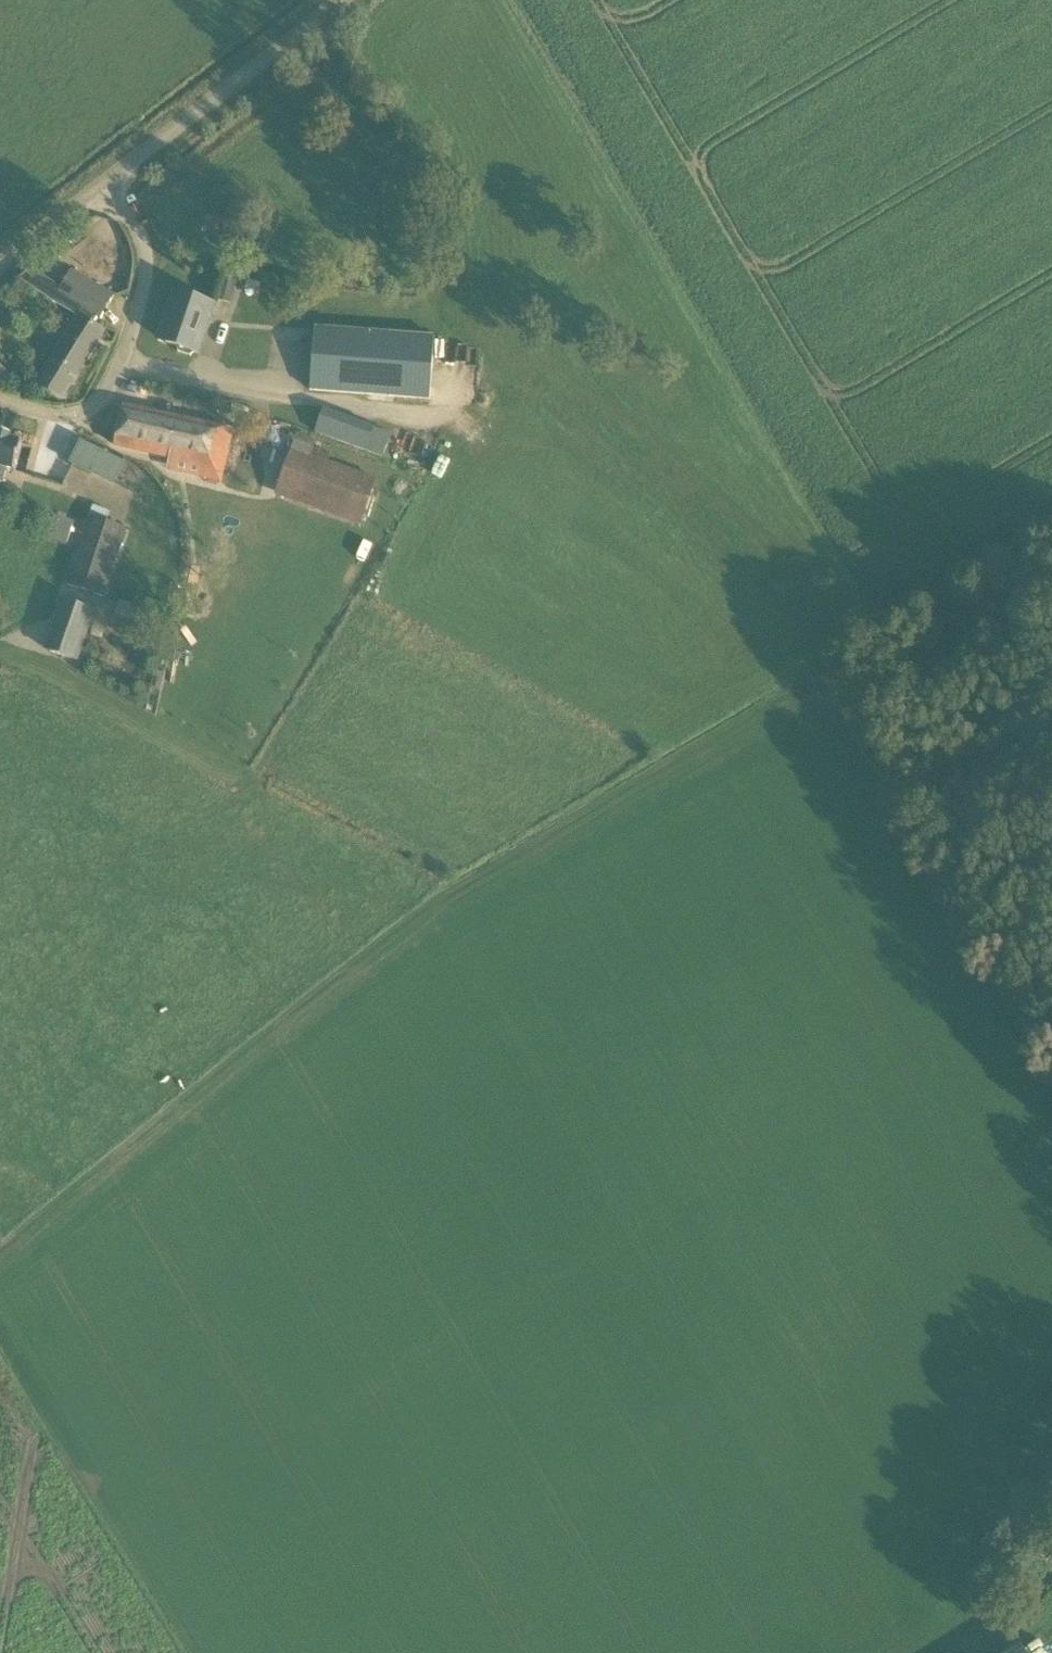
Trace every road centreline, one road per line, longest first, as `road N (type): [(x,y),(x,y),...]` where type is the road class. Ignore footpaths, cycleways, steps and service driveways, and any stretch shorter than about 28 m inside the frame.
road 1 (unclassified): [(0,269),(351,0)]

